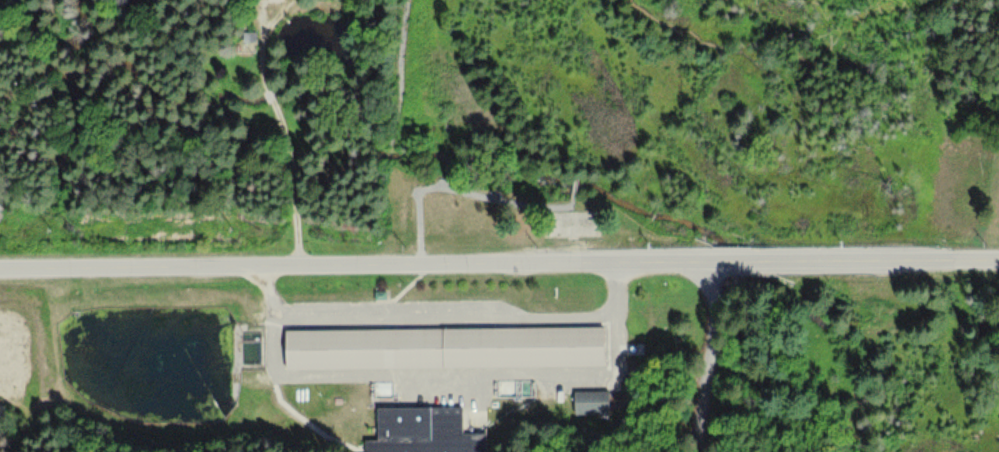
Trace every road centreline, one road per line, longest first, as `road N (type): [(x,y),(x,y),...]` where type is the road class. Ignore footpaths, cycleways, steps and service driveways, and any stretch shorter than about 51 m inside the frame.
road 1 (tertiary): [(0,270),(998,260)]

